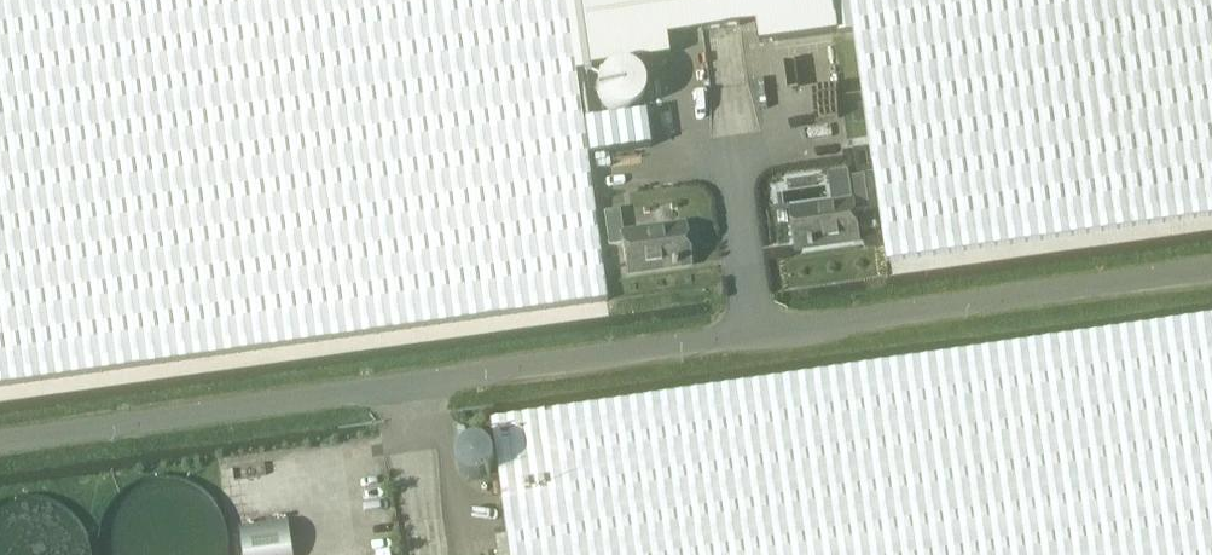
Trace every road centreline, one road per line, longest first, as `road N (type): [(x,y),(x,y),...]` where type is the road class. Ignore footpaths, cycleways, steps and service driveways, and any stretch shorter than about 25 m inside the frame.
road 1 (unclassified): [(0,446),(1211,272)]

